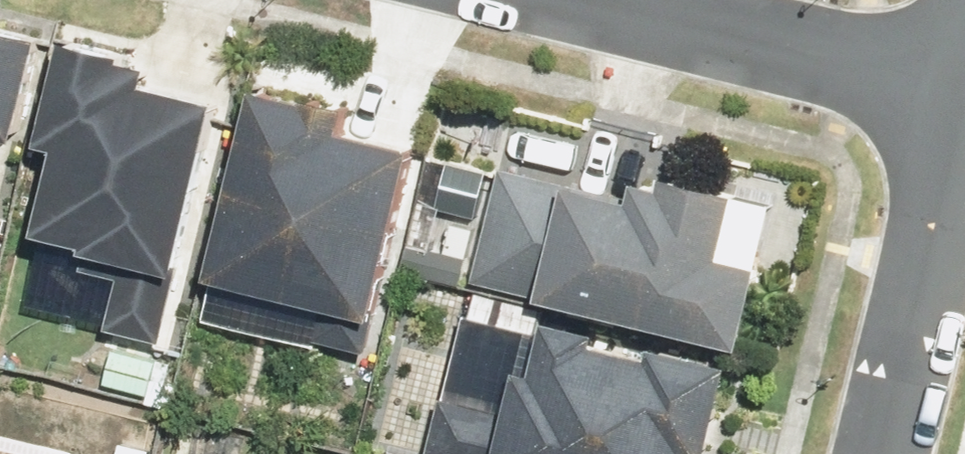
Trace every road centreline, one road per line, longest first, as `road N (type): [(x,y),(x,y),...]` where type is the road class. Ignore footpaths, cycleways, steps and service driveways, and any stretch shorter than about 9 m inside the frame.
road 1 (residential): [(964,97),(574,0)]
road 2 (residential): [(964,123),(886,453)]

